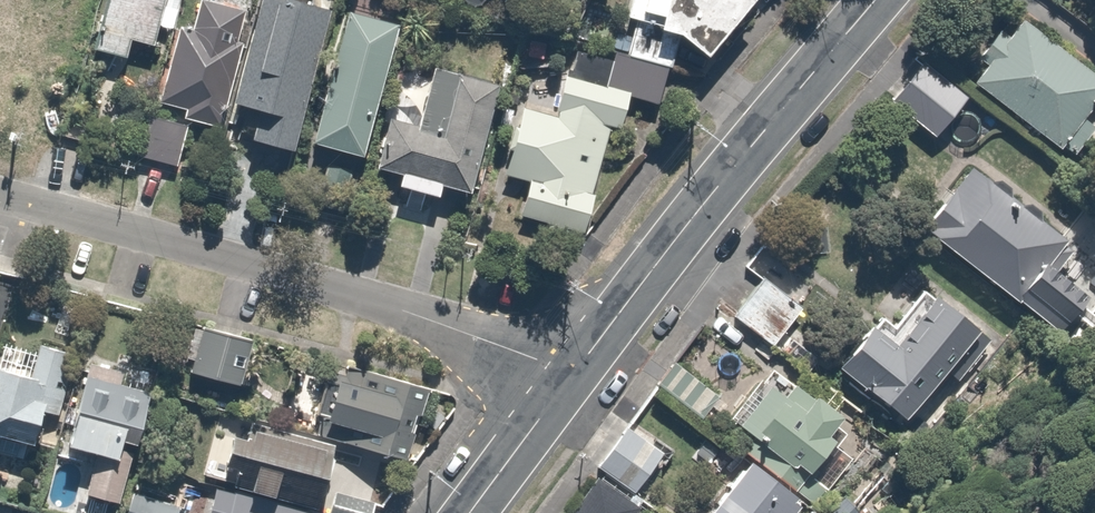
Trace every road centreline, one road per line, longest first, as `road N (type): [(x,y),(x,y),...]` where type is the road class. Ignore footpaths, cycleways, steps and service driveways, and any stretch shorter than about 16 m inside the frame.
road 1 (residential): [(567,380),(537,359),(403,308),(0,188)]
road 2 (secondary): [(877,0),(567,380)]
road 3 (secondary): [(567,380),(470,512)]

